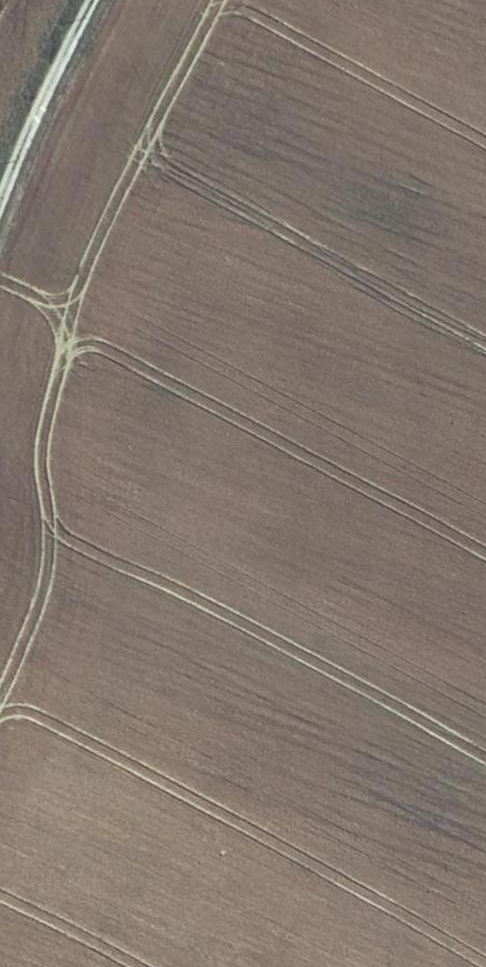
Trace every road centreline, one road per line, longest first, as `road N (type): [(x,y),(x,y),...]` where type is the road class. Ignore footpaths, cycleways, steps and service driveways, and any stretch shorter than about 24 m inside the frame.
road 1 (track): [(0,177),(23,112),(88,0)]

